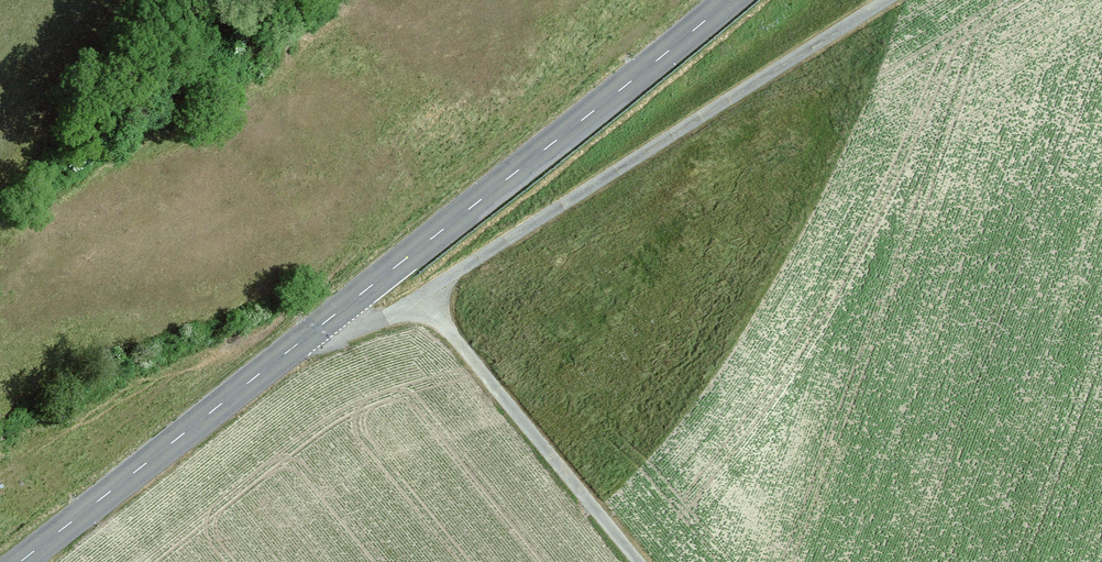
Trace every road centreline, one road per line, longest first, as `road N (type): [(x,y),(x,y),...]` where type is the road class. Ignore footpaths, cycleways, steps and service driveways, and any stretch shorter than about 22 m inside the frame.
road 1 (tertiary): [(732,0),(13,561)]
road 2 (track): [(321,326),(396,313),(889,0)]
road 3 (track): [(422,297),(640,561)]

